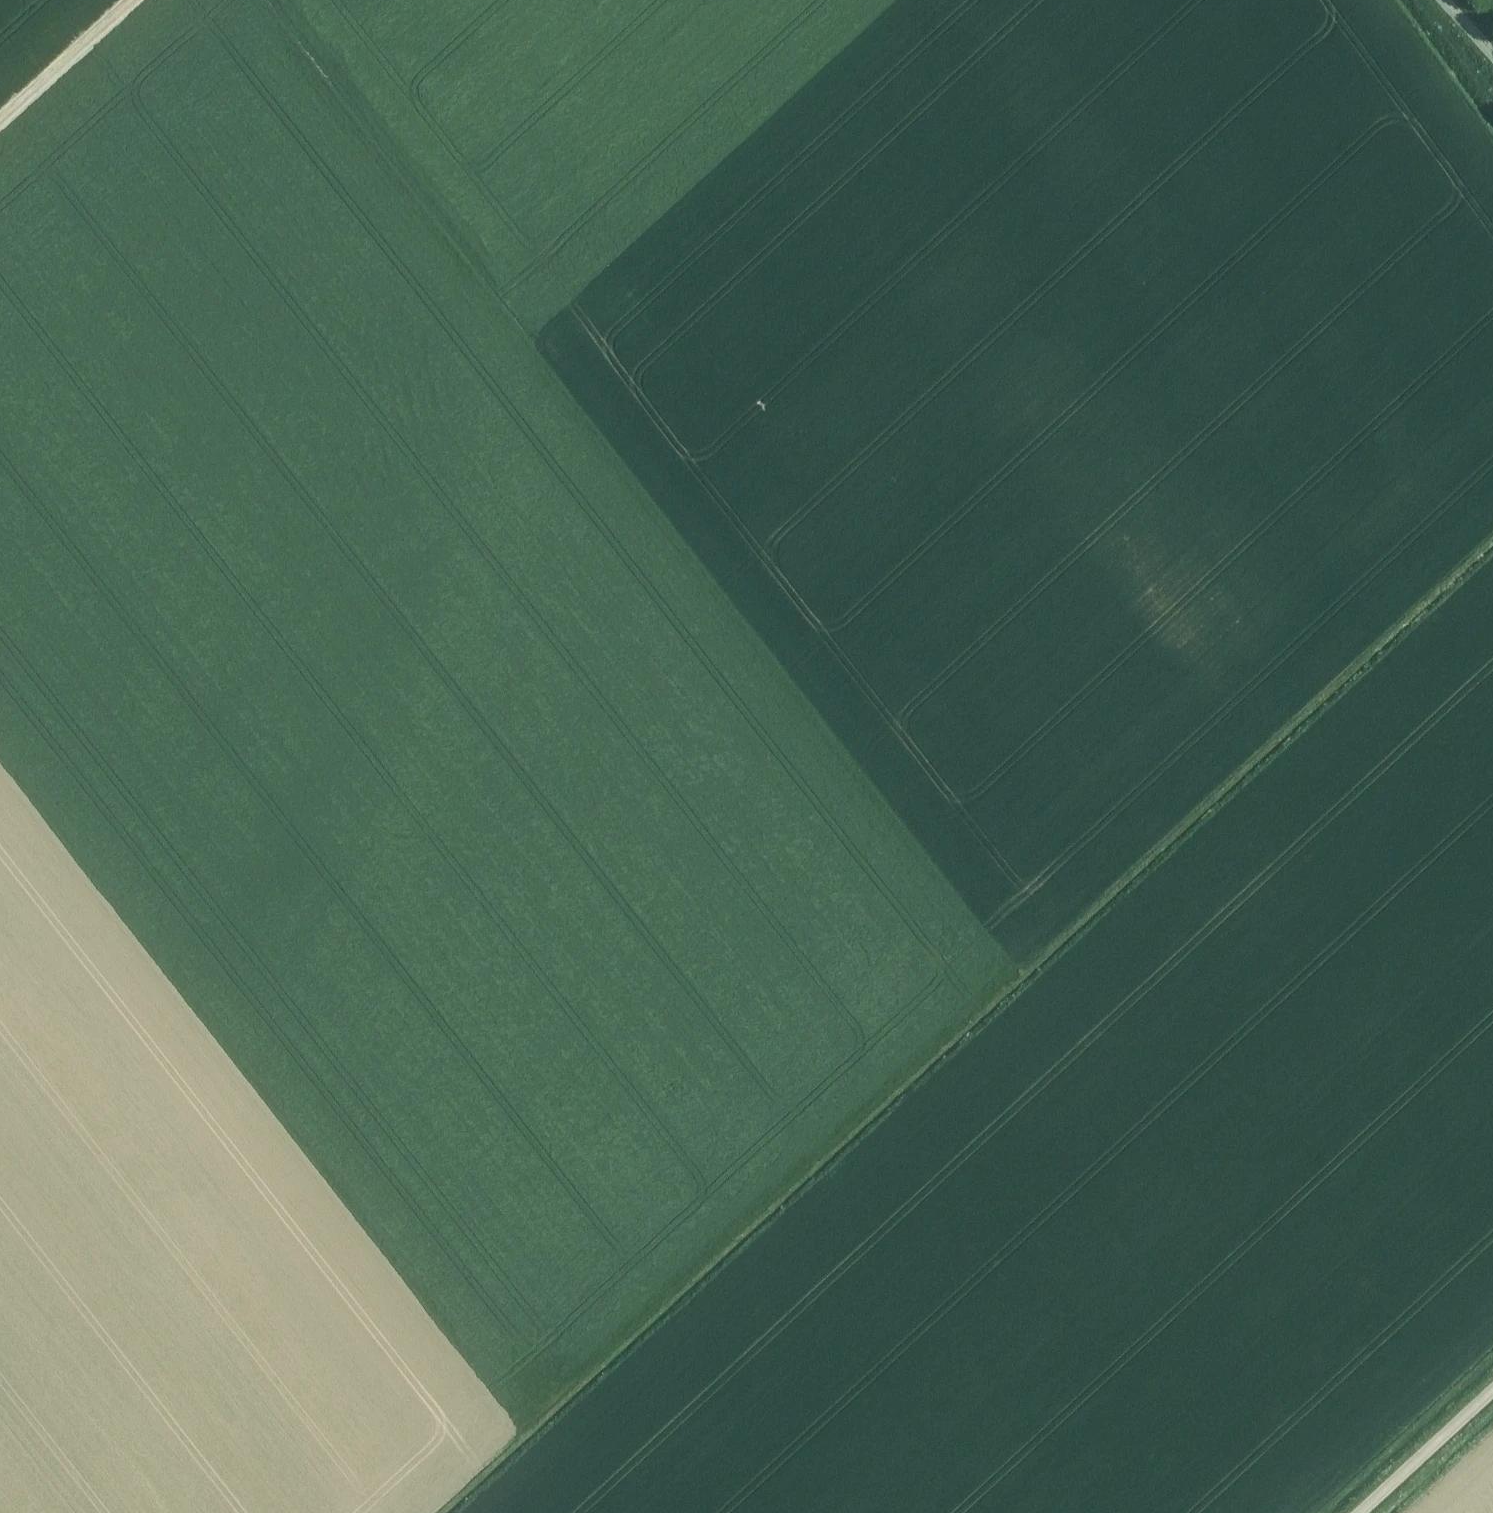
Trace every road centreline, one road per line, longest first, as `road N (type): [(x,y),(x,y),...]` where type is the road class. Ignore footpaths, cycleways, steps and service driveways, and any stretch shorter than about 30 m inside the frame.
road 1 (unclassified): [(1361,1512),(1492,1391)]

